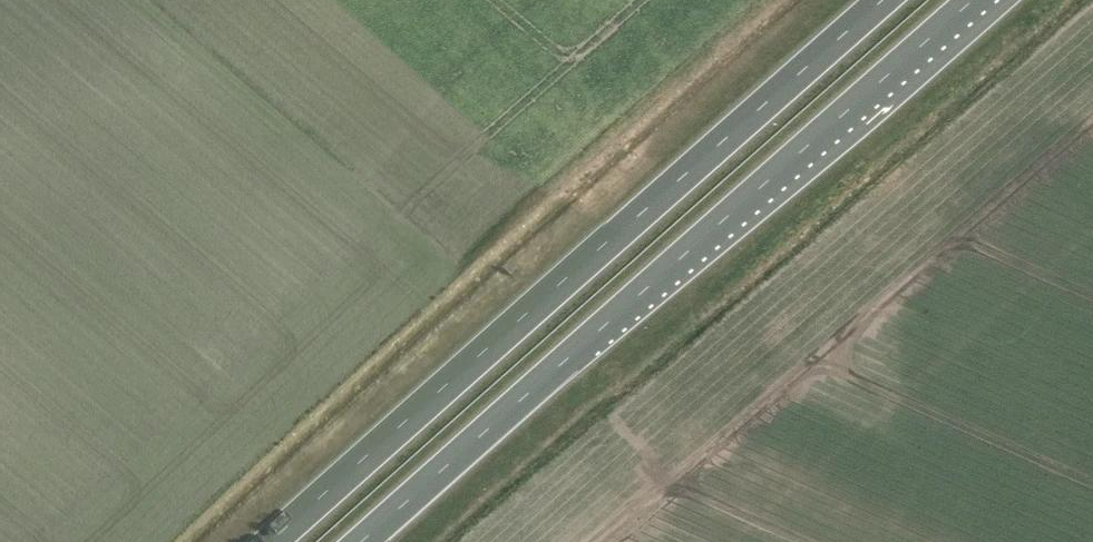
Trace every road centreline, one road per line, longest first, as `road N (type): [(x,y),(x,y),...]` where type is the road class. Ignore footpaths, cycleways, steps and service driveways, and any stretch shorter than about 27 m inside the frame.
road 1 (trunk): [(362,541),(975,0)]
road 2 (trunk): [(886,0),(278,541)]

